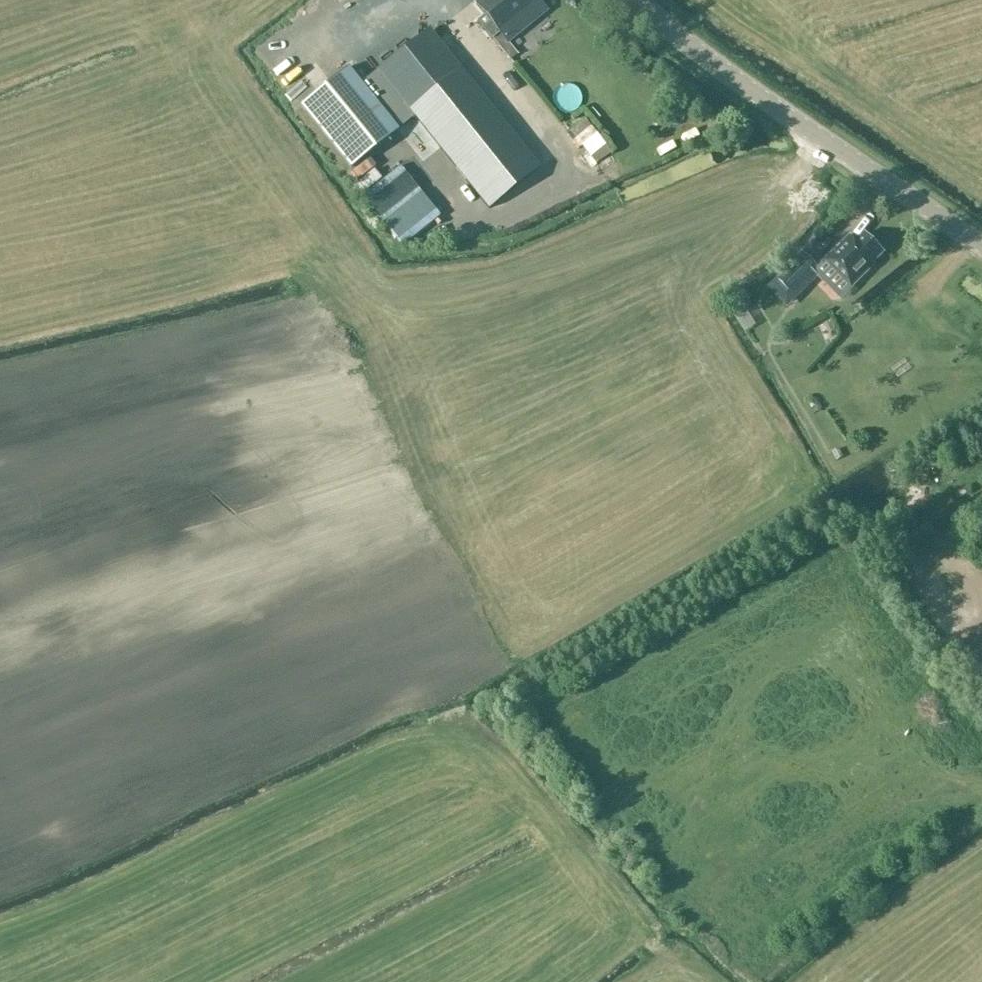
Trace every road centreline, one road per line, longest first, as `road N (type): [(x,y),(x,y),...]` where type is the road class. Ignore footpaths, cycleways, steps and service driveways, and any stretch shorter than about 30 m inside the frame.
road 1 (tertiary): [(981,245),(781,112),(632,0)]

